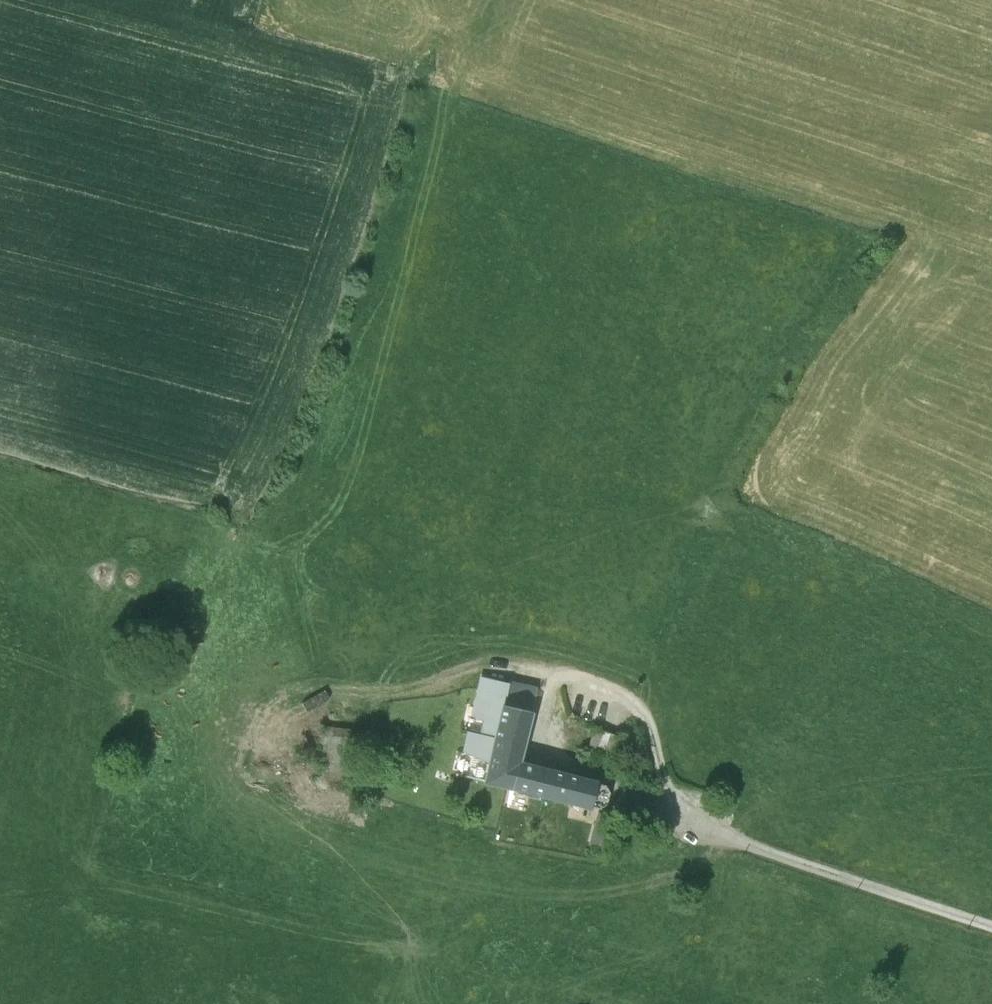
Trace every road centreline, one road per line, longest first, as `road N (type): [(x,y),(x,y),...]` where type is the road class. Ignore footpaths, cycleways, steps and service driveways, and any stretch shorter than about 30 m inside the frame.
road 1 (track): [(991,927),(704,827),(678,803),(647,707),(595,678),(509,660),(406,706),(377,710),(137,655),(44,606)]
road 2 (track): [(559,670),(545,738),(550,754),(678,803)]

